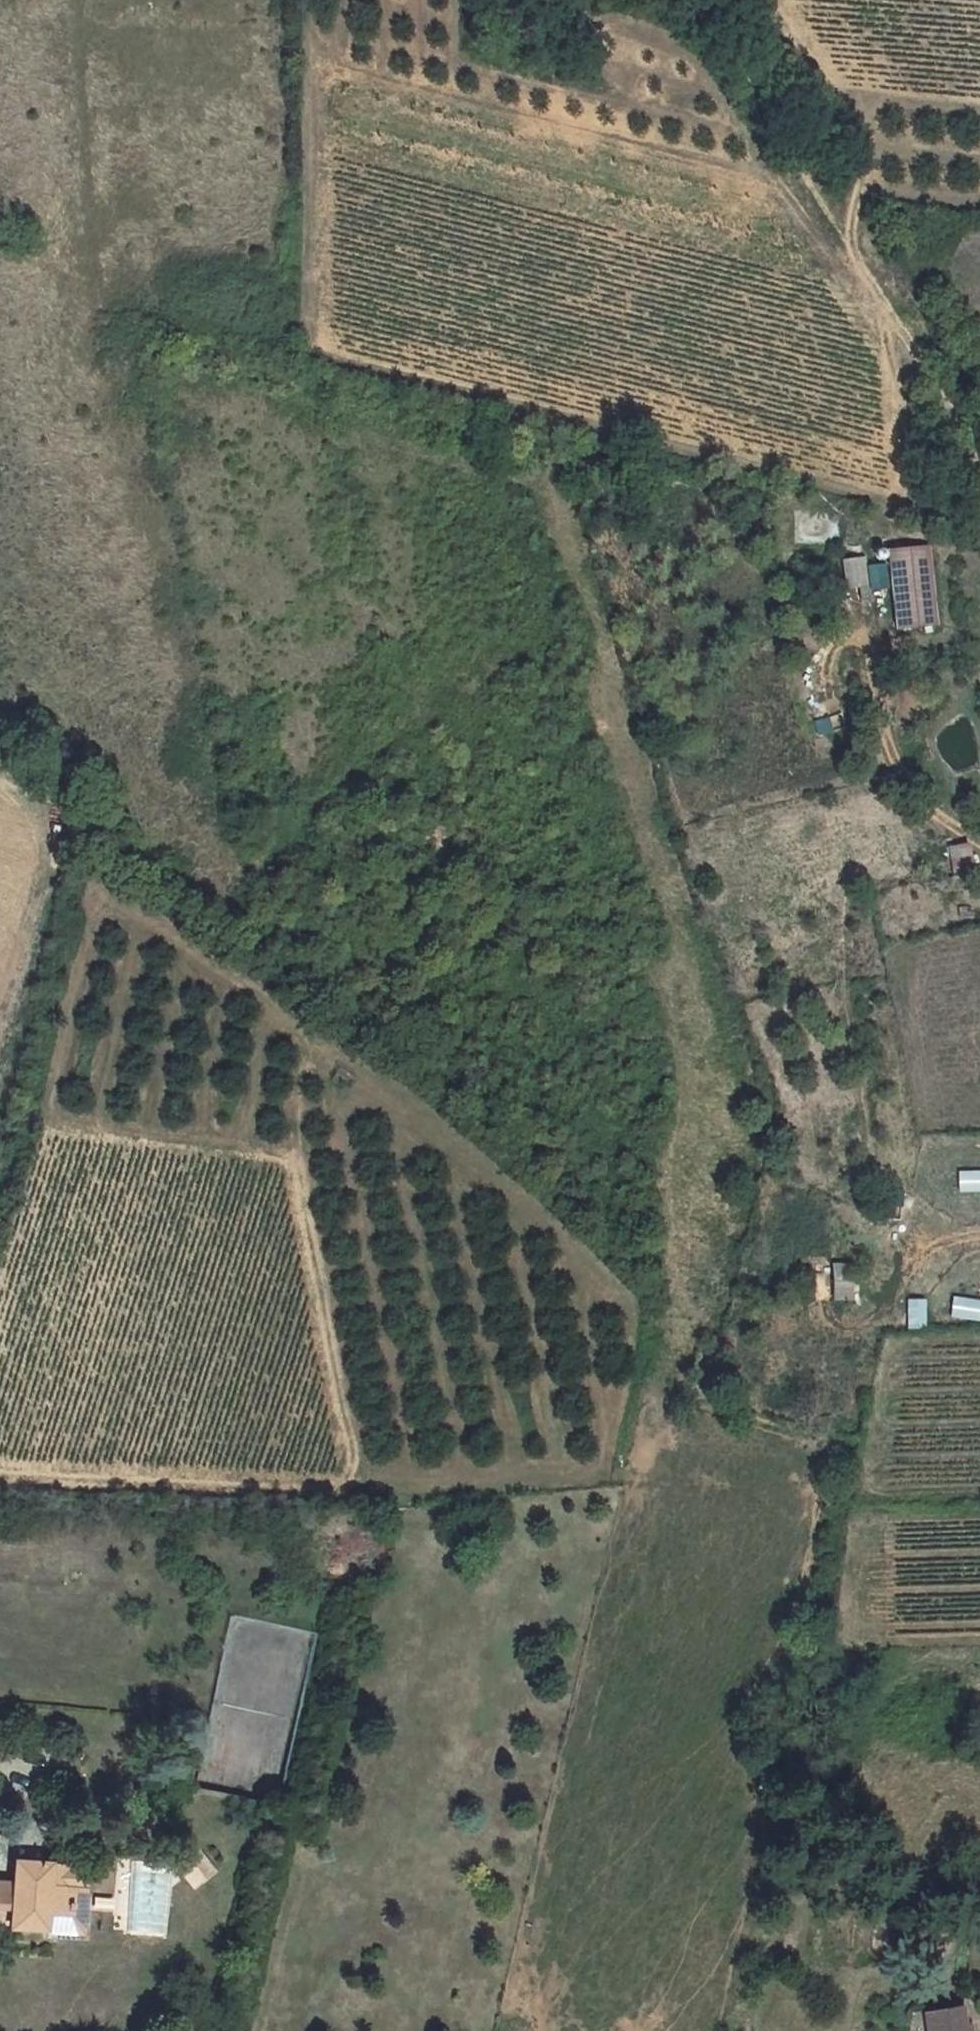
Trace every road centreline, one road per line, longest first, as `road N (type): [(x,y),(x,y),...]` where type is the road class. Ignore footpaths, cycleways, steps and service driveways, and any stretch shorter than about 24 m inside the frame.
road 1 (track): [(979,465),(727,37),(693,0)]

